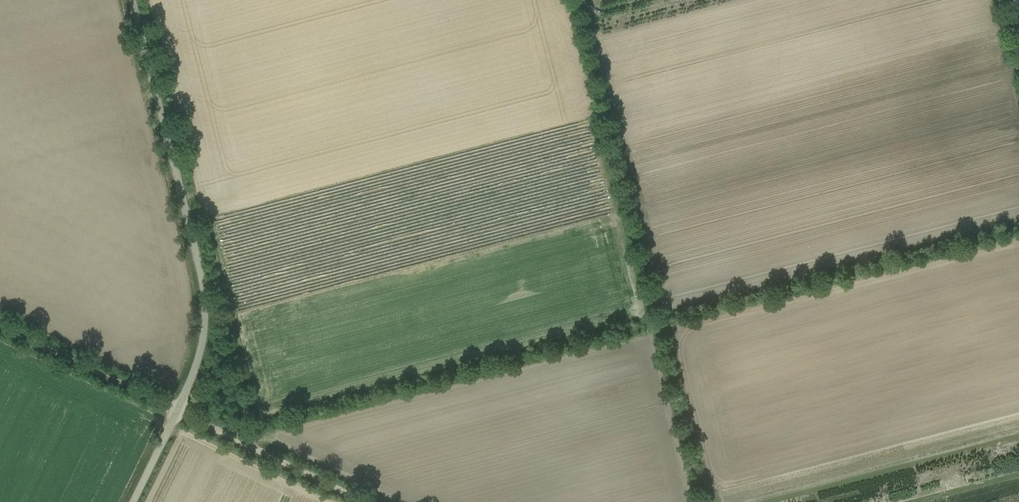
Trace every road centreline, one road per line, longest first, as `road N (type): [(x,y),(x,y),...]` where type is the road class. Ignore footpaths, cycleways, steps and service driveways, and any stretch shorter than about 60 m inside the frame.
road 1 (unclassified): [(130,501),(195,369),(203,331),(193,244),(133,0)]
road 2 (track): [(0,323),(369,501)]

